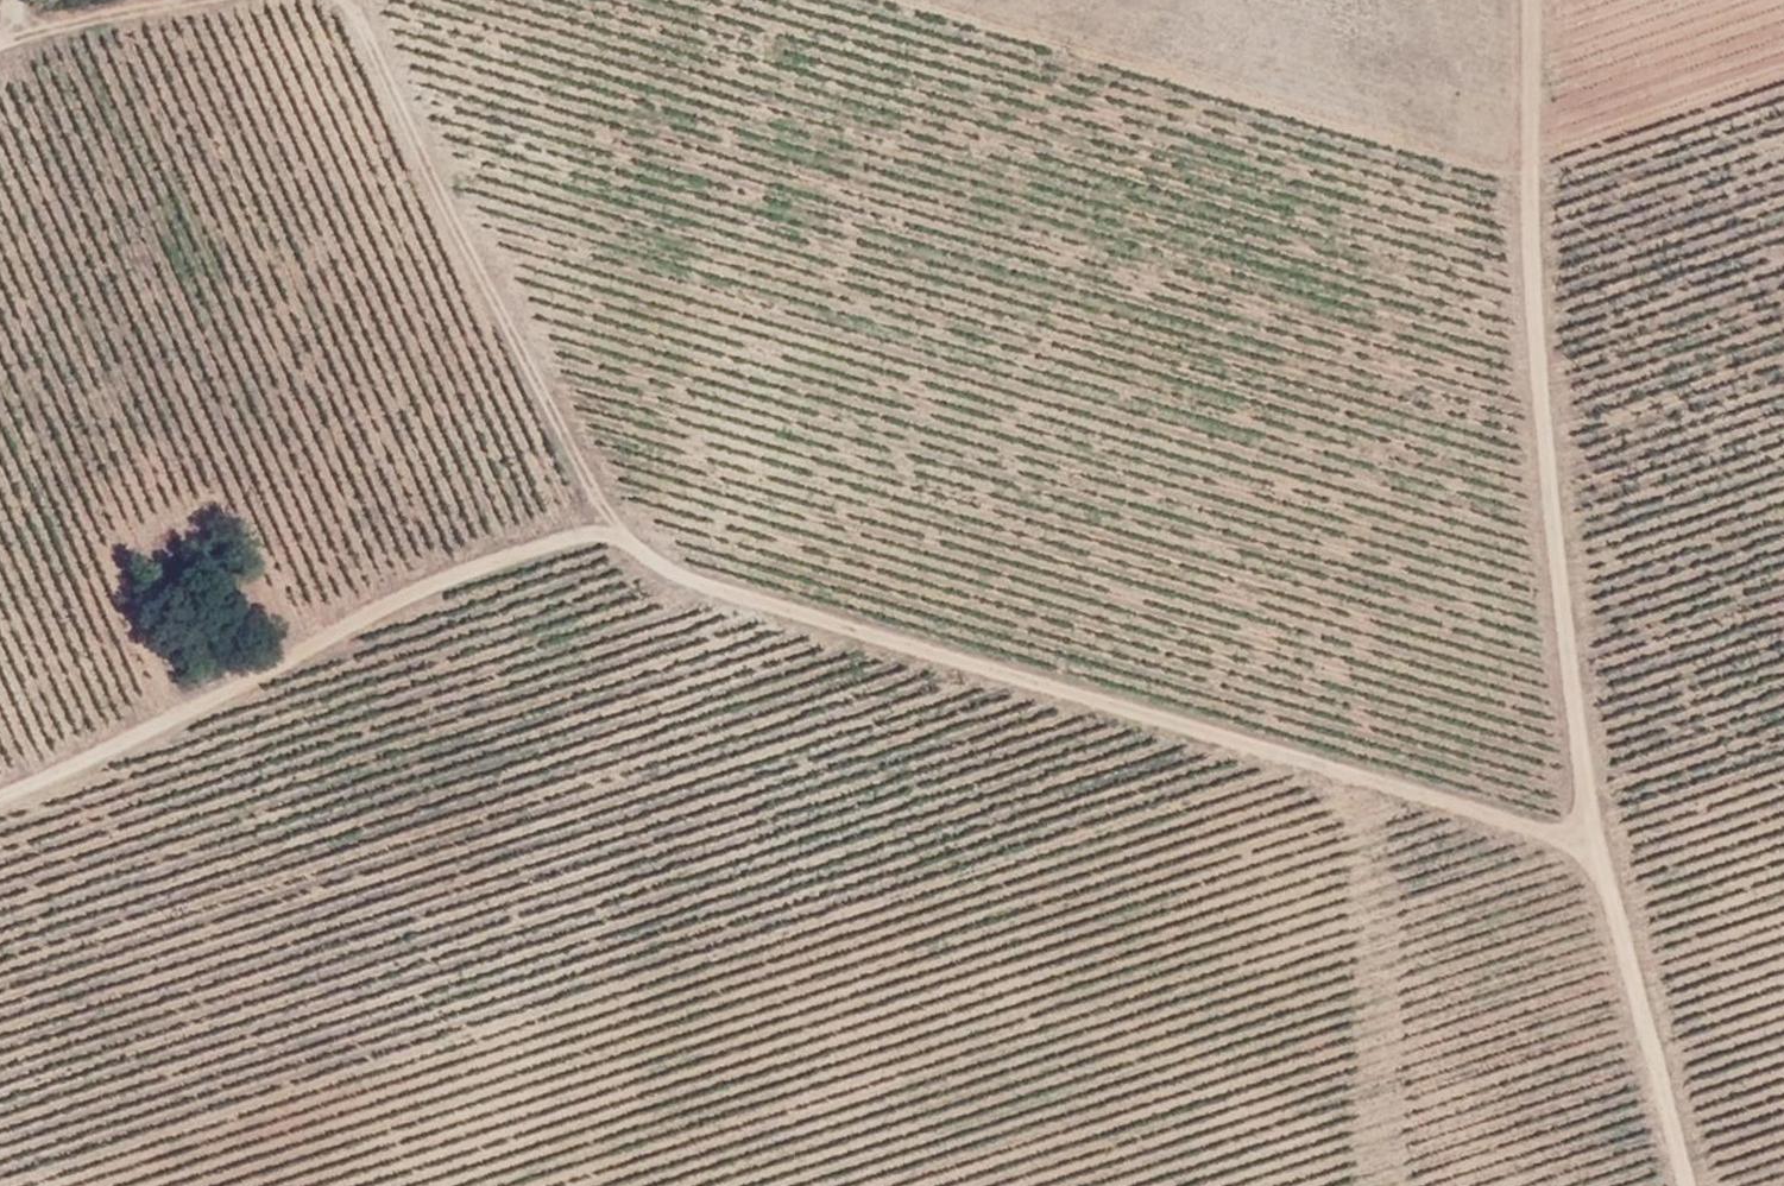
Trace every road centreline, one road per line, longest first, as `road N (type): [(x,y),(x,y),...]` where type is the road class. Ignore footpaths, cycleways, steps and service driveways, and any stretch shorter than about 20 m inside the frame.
road 1 (track): [(0,796),(180,715),(412,595),(562,539),(618,528),(695,577),(1595,842)]
road 2 (track): [(1692,1185),(1595,842),(1540,334),(1534,0)]

